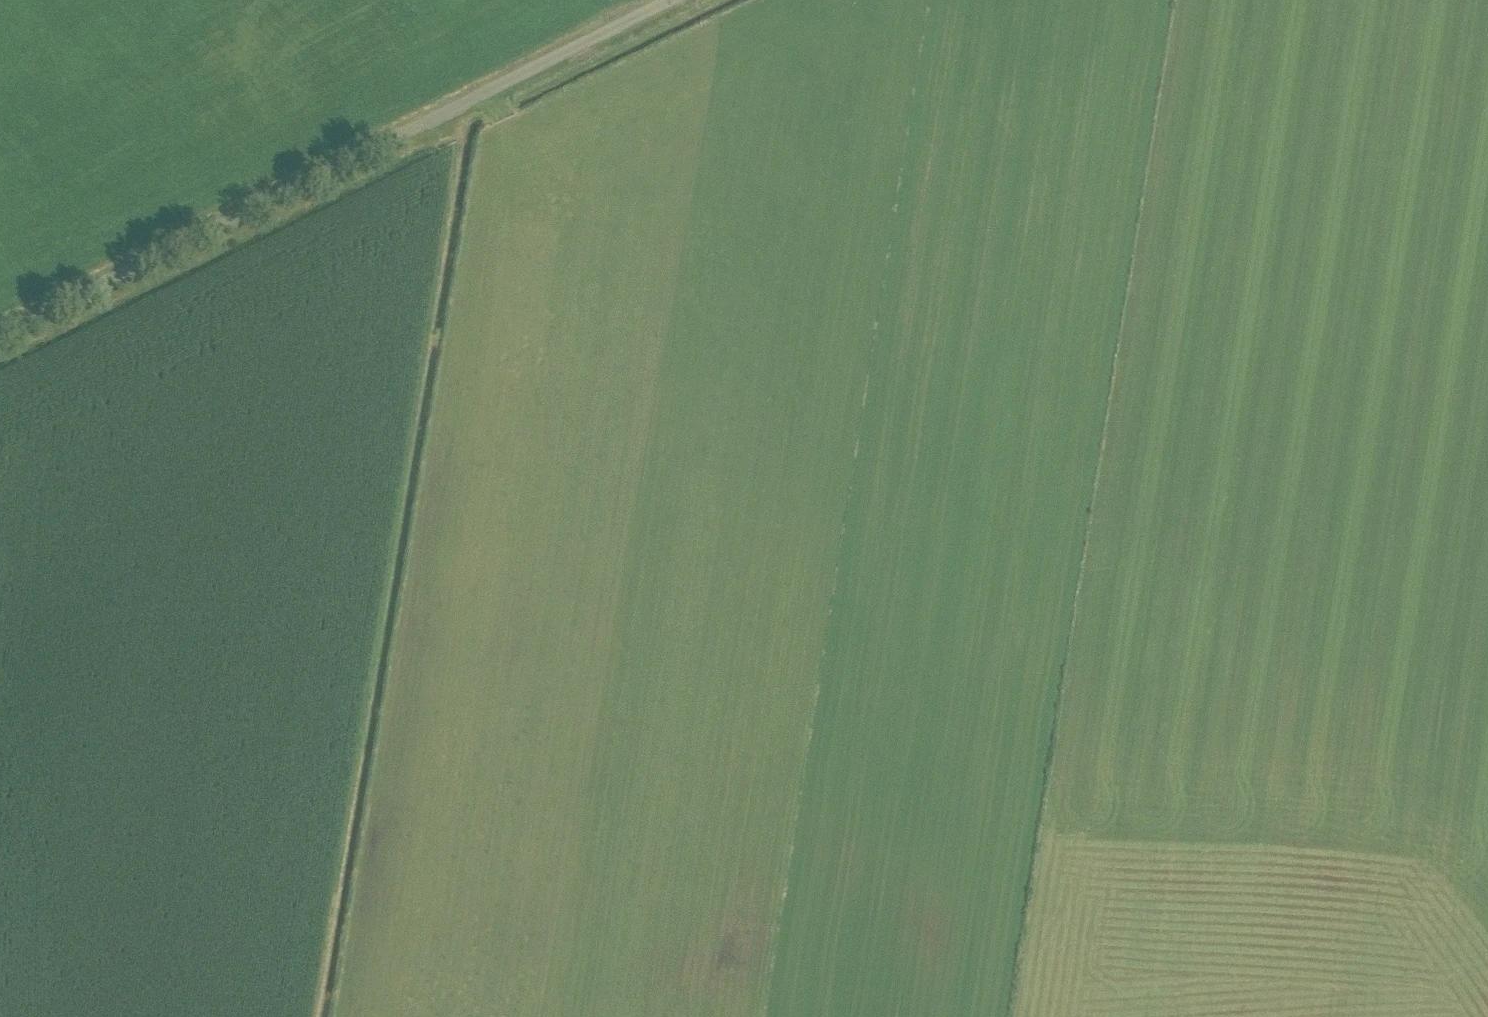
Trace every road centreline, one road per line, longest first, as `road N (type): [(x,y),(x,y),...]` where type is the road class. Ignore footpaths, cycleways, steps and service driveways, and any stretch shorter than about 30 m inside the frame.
road 1 (unclassified): [(0,337),(677,0)]

